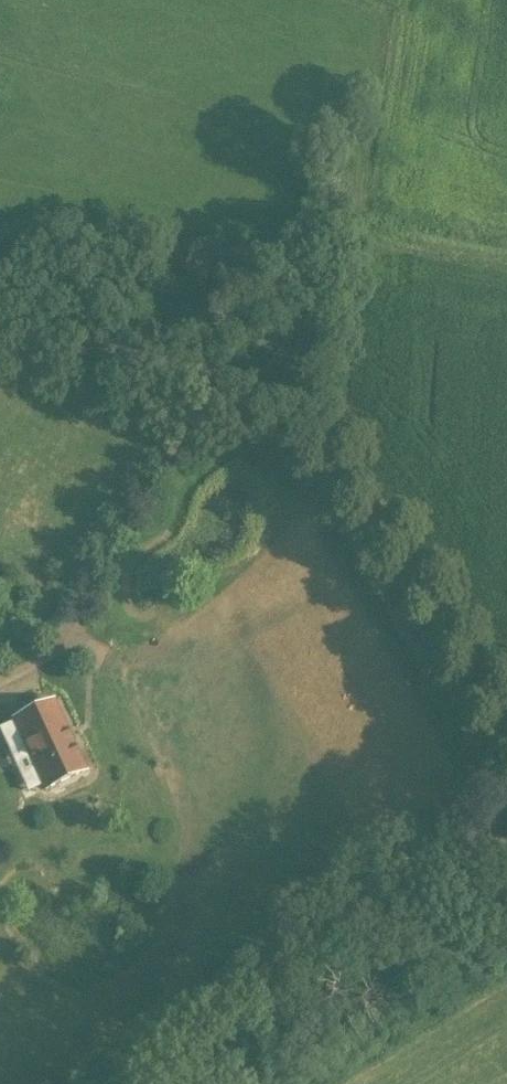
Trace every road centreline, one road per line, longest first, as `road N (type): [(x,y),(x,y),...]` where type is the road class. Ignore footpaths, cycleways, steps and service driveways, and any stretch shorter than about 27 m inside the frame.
road 1 (unclassified): [(506,735),(365,499),(300,431),(227,393),(0,335)]
road 2 (track): [(149,1083),(211,1020),(320,931),(436,867),(506,839)]

